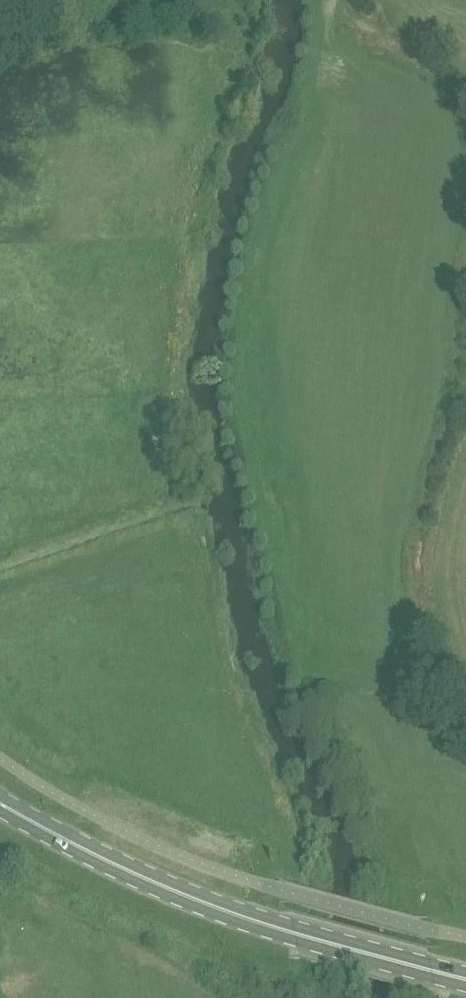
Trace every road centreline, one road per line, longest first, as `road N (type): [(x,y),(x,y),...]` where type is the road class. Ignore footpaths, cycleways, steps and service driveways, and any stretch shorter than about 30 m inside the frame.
road 1 (secondary): [(465,981),(186,896),(0,803)]

